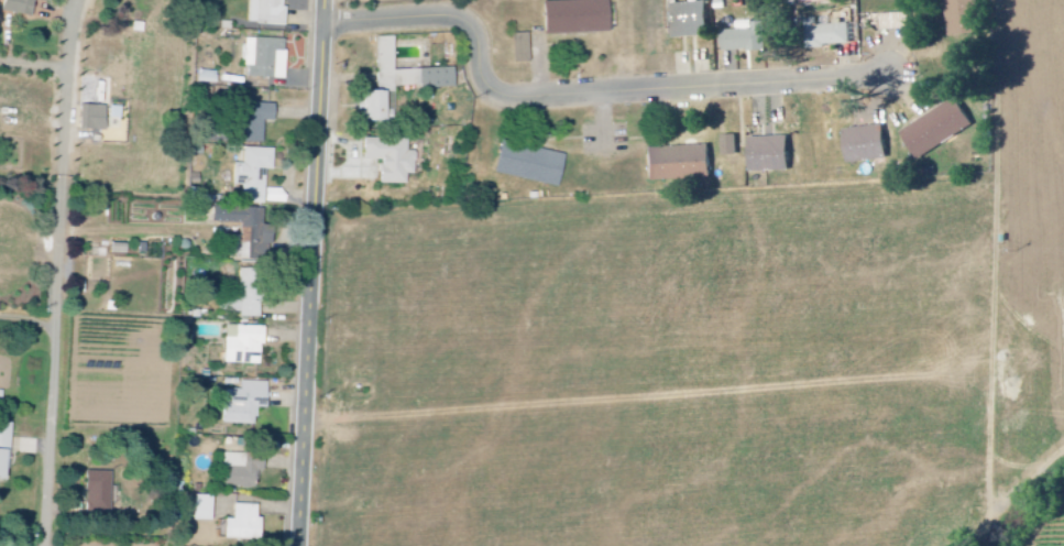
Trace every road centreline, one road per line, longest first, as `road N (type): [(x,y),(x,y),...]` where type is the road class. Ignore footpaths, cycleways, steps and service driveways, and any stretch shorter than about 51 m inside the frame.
road 1 (residential): [(896,78),(514,100),(485,86),(481,44),(462,22),(325,25)]
road 2 (residential): [(47,545),(63,198),(83,0)]
road 3 (tertiary): [(326,0),(302,545)]

